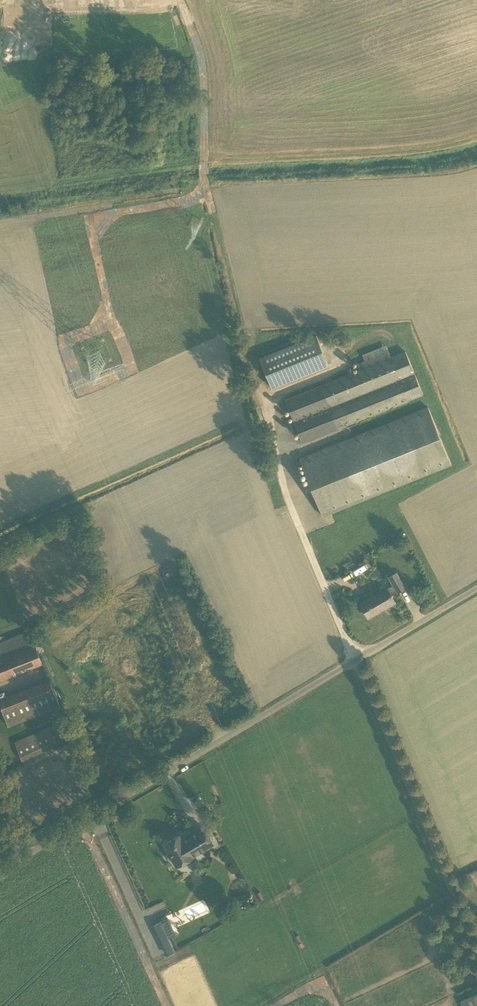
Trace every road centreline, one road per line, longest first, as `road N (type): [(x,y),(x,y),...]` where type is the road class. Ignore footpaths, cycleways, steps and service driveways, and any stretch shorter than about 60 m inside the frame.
road 1 (unclassified): [(0,868),(476,588)]
road 2 (track): [(201,166),(265,400)]
road 3 (track): [(173,0),(193,54),(201,166)]

